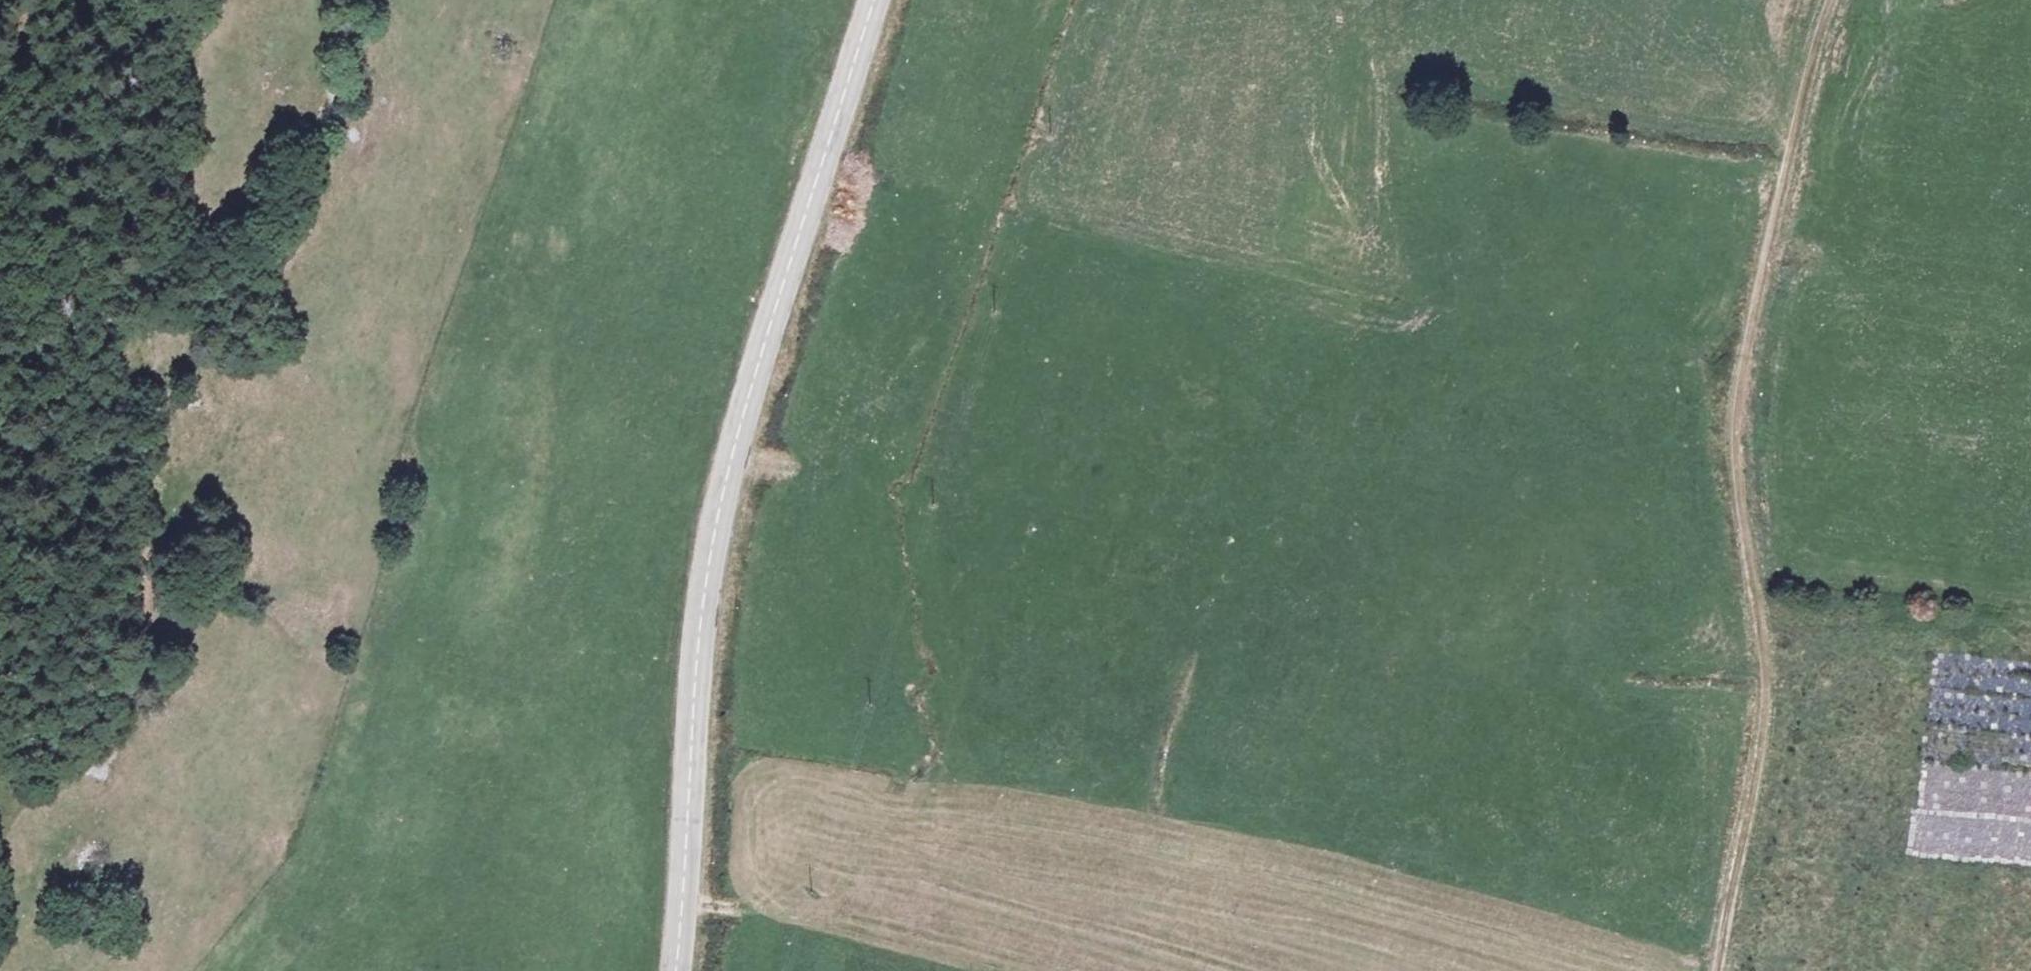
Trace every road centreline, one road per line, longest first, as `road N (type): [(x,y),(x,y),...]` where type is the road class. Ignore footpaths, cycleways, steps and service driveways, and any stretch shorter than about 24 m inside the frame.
road 1 (tertiary): [(678,970),(695,690),(714,540),(763,353),(877,0)]
road 2 (track): [(1827,0),(1740,386),(1735,459),(1765,710),(1717,970)]

